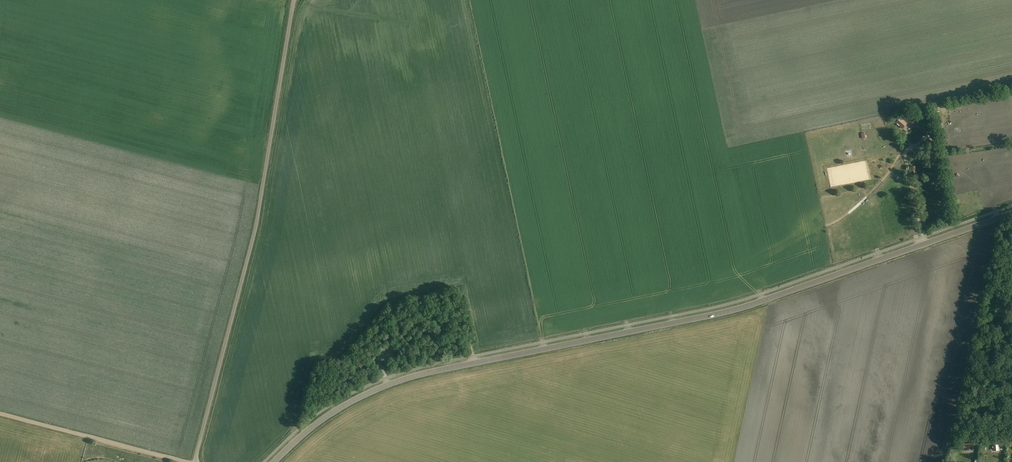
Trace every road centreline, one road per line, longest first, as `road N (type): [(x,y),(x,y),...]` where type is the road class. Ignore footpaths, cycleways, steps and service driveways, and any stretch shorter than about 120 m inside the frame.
road 1 (tertiary): [(274,461),(339,408),(400,377),(752,304),(1011,213)]
road 2 (unclassified): [(196,461),(256,225),(294,0)]
road 3 (track): [(0,413),(185,461)]

